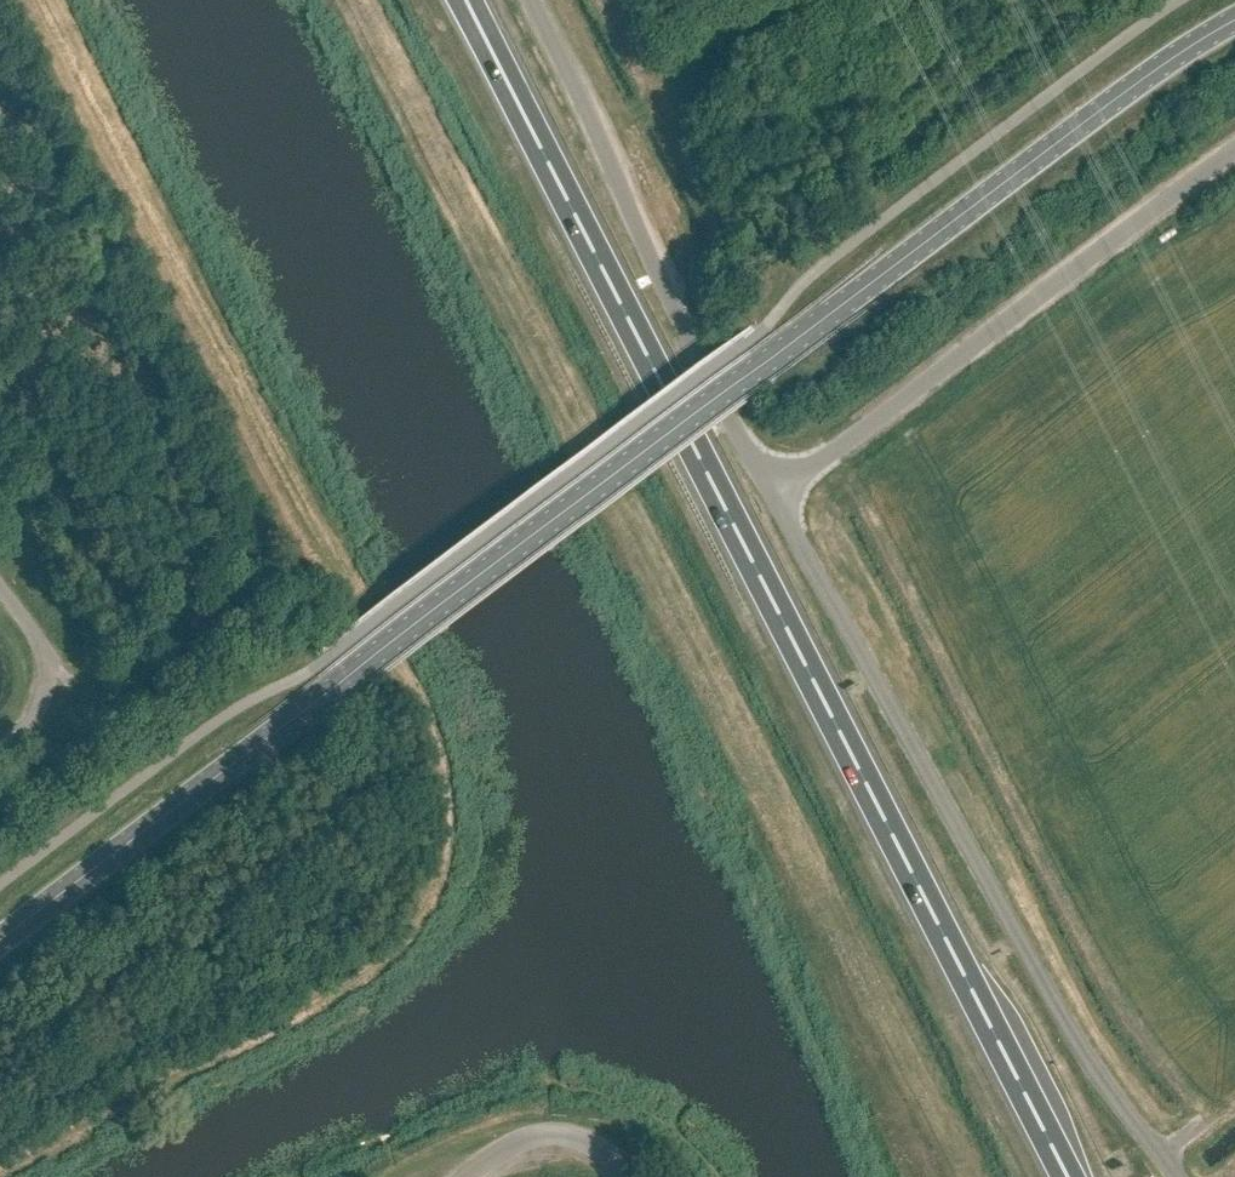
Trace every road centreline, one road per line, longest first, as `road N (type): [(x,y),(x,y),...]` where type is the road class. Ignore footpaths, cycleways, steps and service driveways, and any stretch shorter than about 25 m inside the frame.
road 1 (tertiary): [(0,940),(1122,94),(1234,19)]
road 2 (trunk): [(1072,1176),(474,0)]
road 3 (unclassified): [(1173,1176),(1054,1004),(773,496)]
road 4 (unclassified): [(773,496),(1234,152)]
road 5 (unclassified): [(773,496),(531,0)]
road 6 (unclassified): [(0,746),(24,724),(39,653),(0,582)]
road 7 (unclassified): [(624,1176),(595,1148),(562,1137),(513,1146),(470,1176)]

